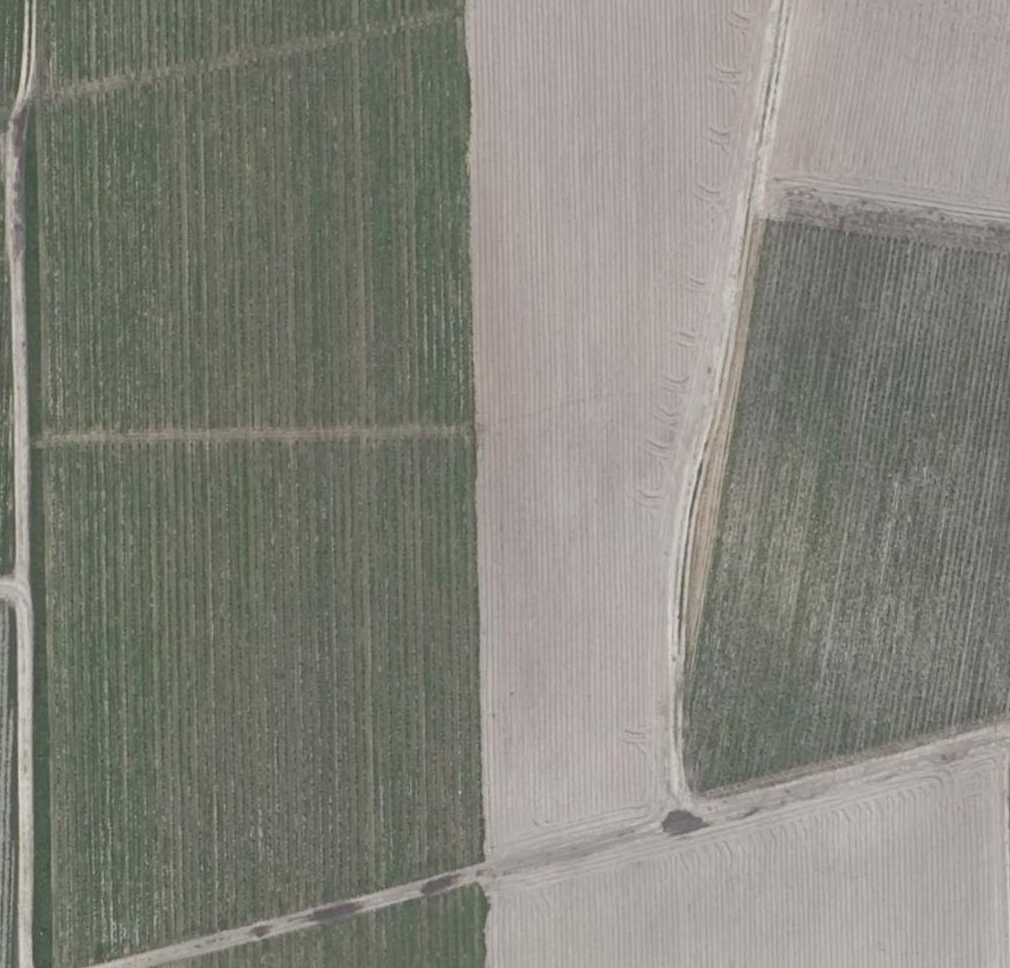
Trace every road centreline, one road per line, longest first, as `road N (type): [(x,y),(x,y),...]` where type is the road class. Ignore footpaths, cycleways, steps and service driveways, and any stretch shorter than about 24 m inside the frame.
road 1 (track): [(1009,452),(714,430),(31,437)]
road 2 (track): [(1009,738),(111,967)]
road 3 (track): [(32,98),(35,967)]
road 4 (track): [(792,0),(685,614),(689,818)]
road 5 (track): [(496,0),(0,103)]
road 6 (track): [(888,0),(1009,32)]

